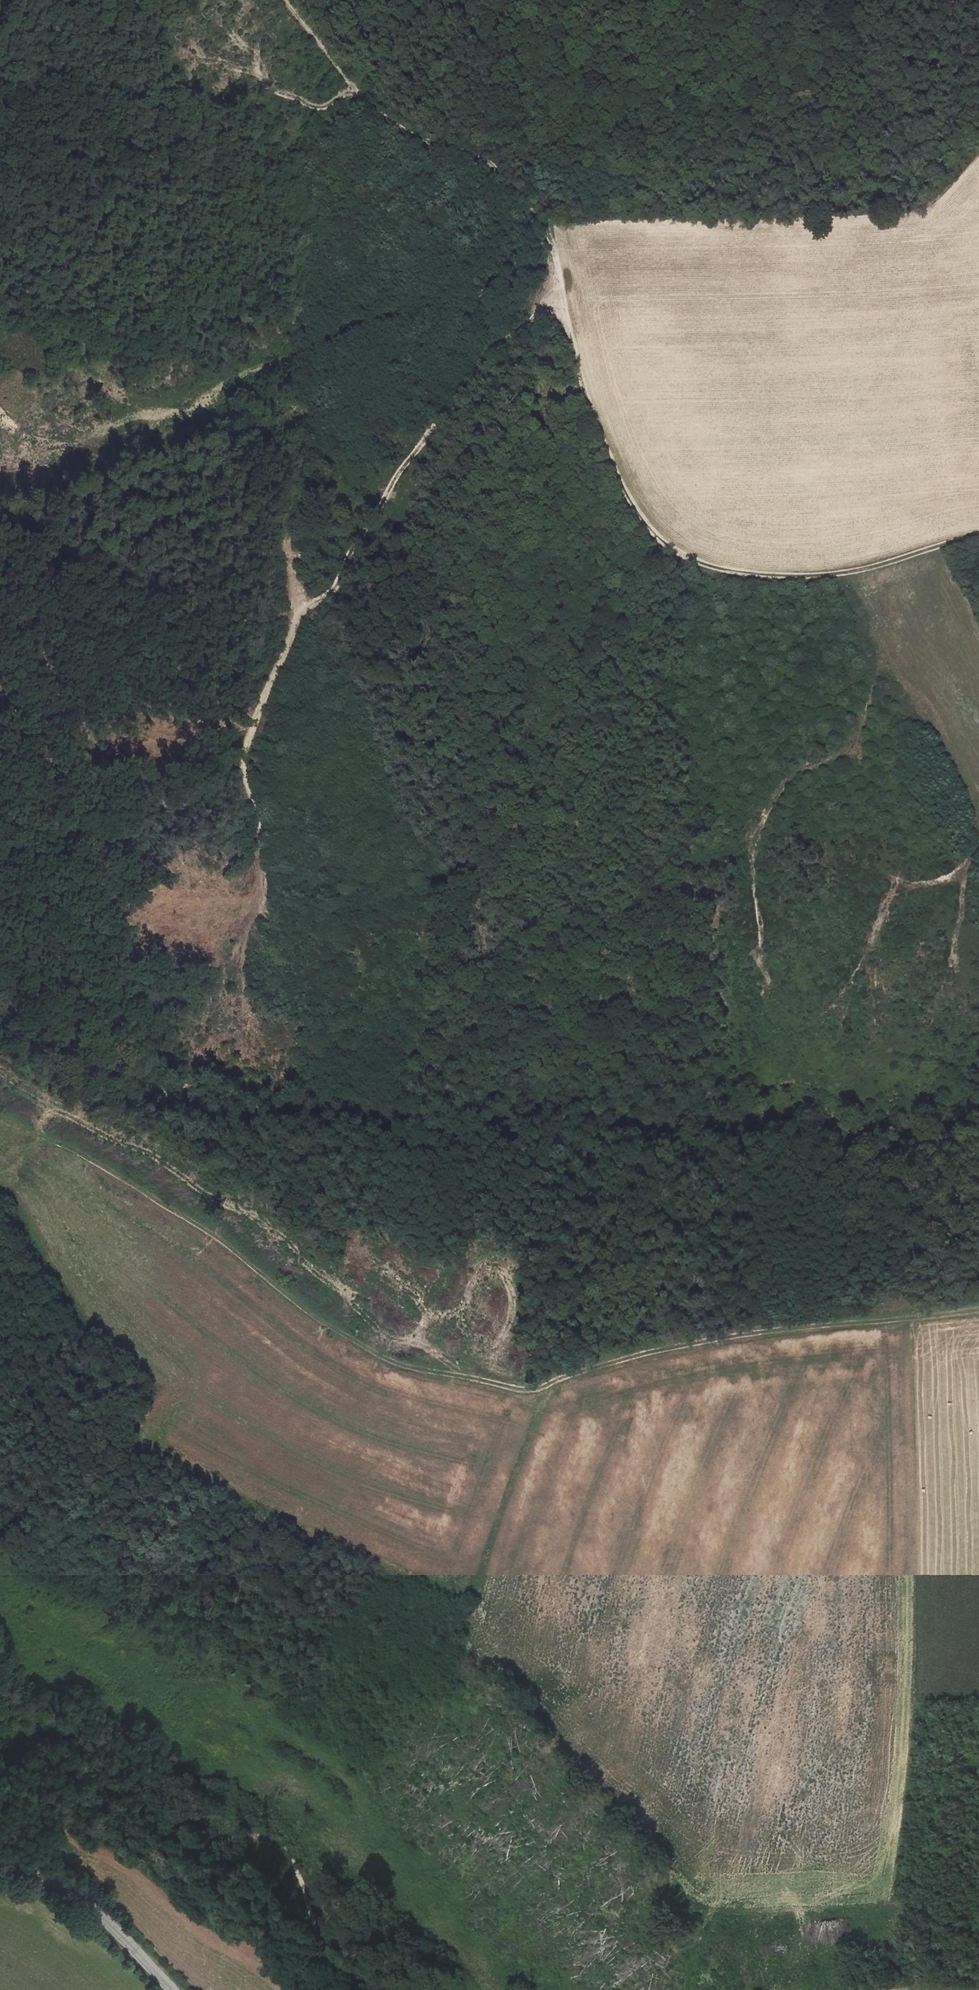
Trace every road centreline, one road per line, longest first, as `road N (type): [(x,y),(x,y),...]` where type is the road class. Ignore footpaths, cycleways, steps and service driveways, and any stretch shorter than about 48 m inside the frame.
road 1 (track): [(978,1307),(701,1342),(555,1376),(532,1391),(406,1367),(343,1334),(213,1232),(0,1109)]
road 2 (track): [(978,537),(839,573),(776,577),(721,568),(666,545),(637,513),(614,463),(578,365),(546,227)]
road 3 (unclassified): [(171,1989),(105,1920),(51,1881),(0,1861)]

